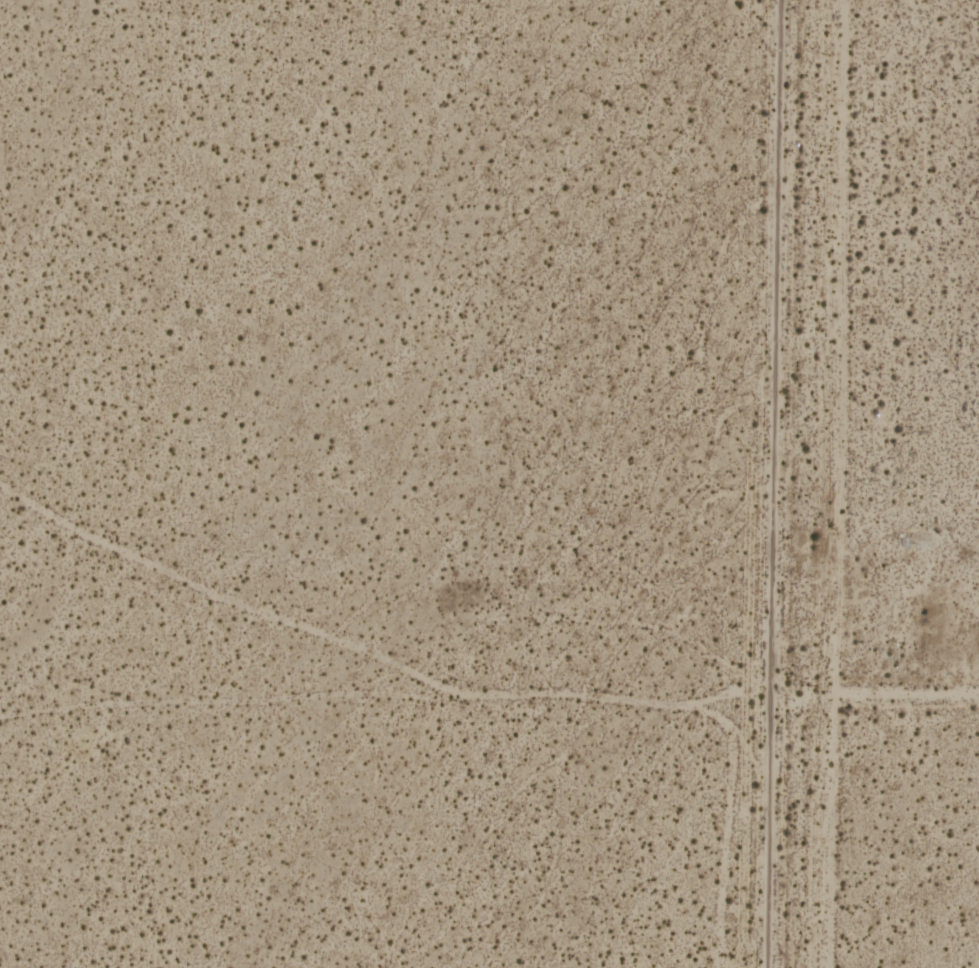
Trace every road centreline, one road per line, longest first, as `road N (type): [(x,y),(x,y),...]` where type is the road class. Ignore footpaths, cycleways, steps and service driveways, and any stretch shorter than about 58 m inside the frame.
road 1 (residential): [(783,0),(769,967)]

